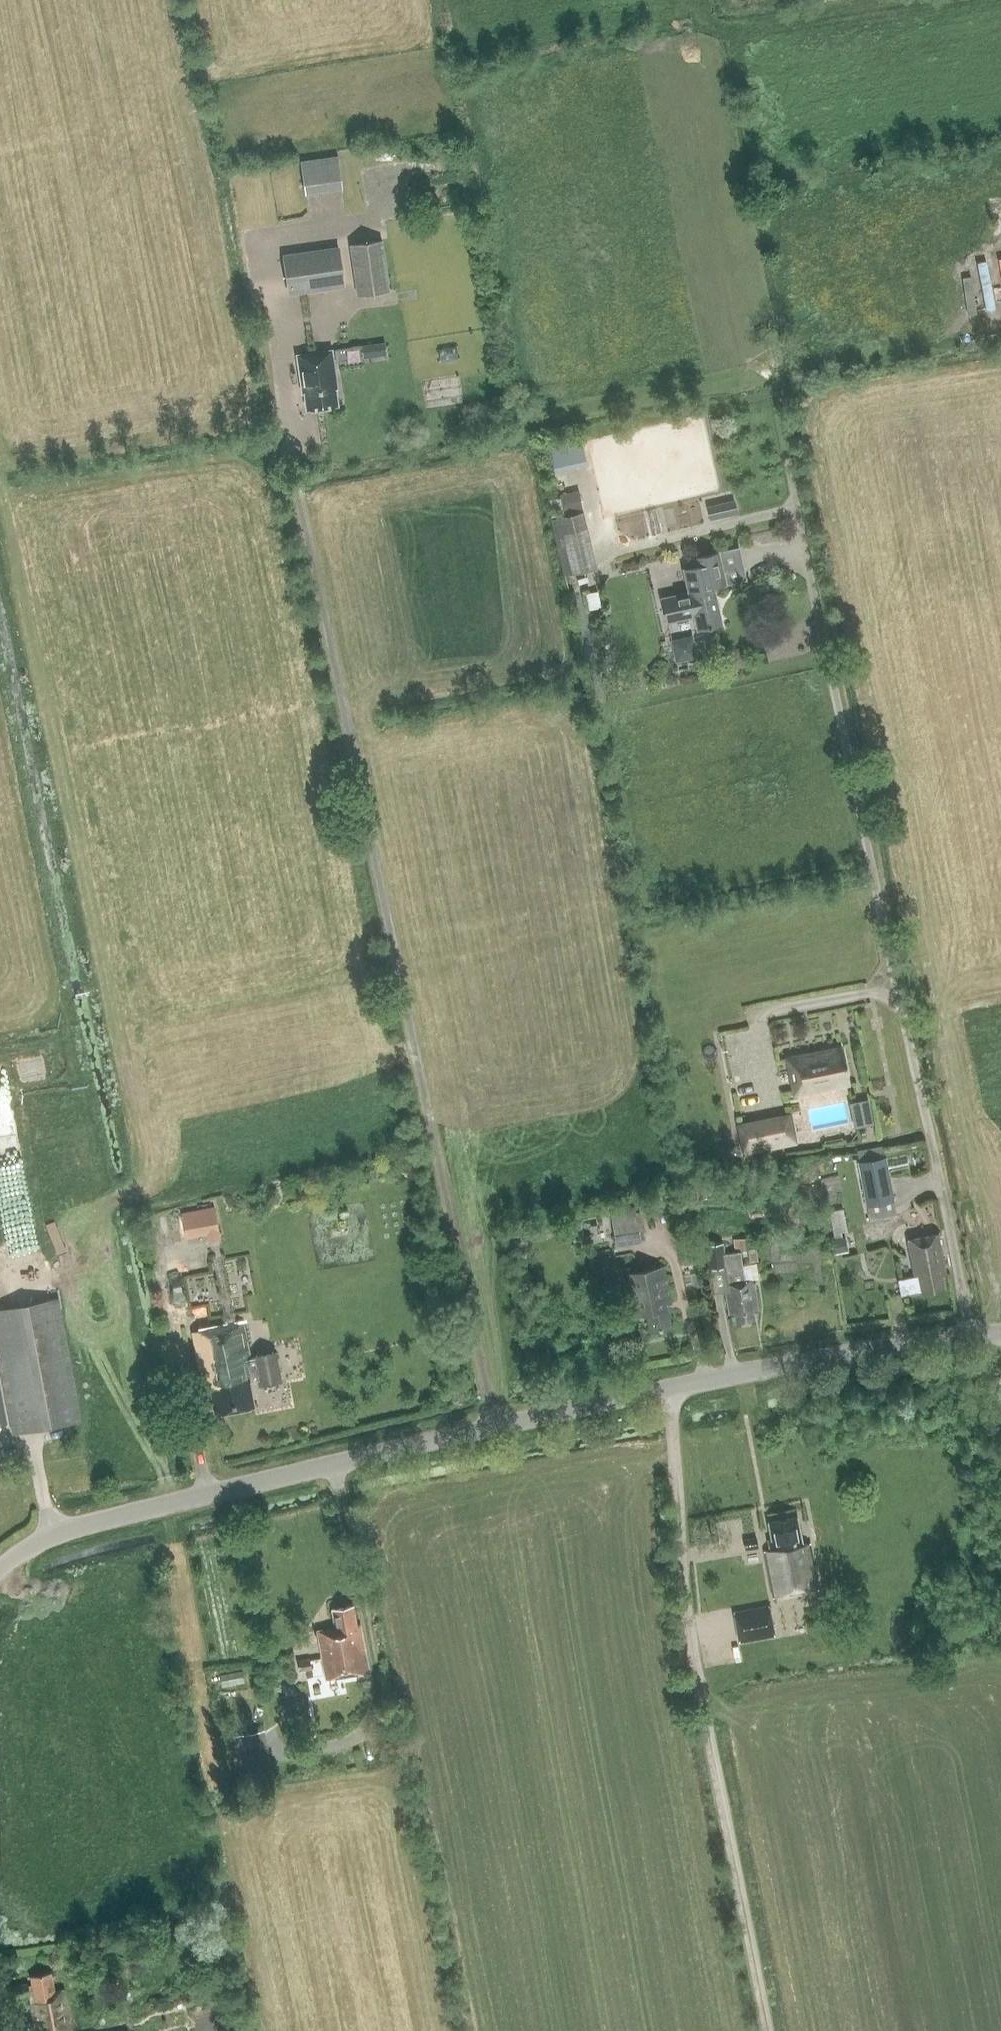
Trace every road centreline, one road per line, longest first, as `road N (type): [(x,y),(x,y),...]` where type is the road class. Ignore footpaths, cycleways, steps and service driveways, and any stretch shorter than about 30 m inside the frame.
road 1 (track): [(490,1428),(271,380)]
road 2 (unclassified): [(0,1571),(52,1537),(189,1499),(670,1387),(1000,1334)]
road 3 (track): [(973,1336),(828,617)]
road 4 (track): [(670,1387),(674,1574),(765,2030)]

